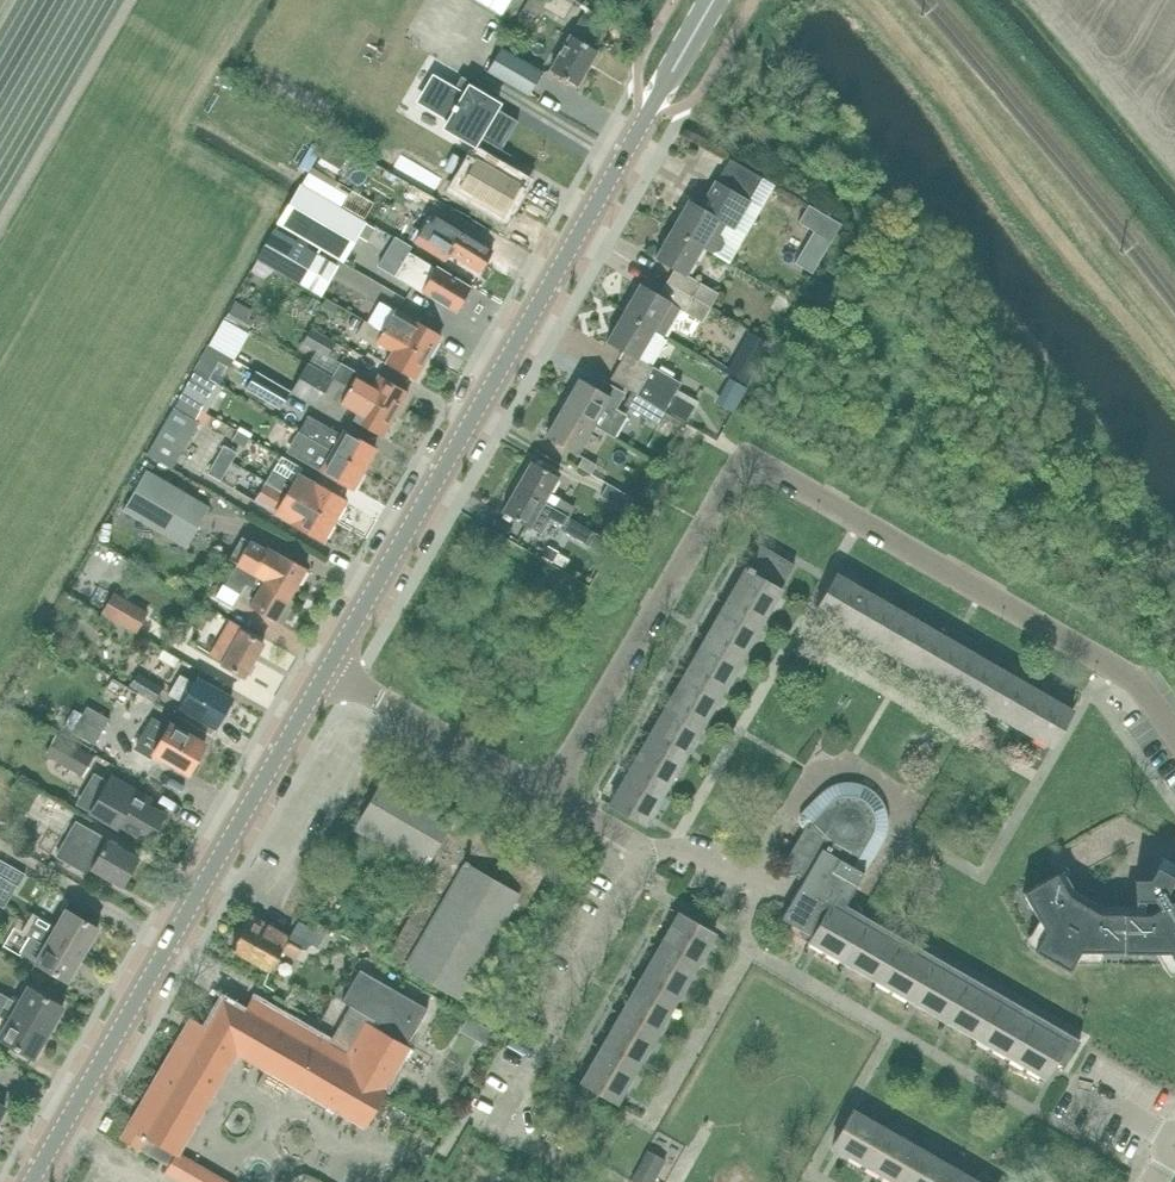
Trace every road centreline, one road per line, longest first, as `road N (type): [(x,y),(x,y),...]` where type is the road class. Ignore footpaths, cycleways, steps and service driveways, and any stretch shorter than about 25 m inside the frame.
road 1 (residential): [(1174,736),(1128,672),(744,461),(547,793)]
road 2 (tertiary): [(329,666),(714,0)]
road 3 (tertiary): [(32,1181),(329,666)]
road 4 (residential): [(551,1021),(648,851),(547,793)]
road 5 (residential): [(547,793),(329,666)]

